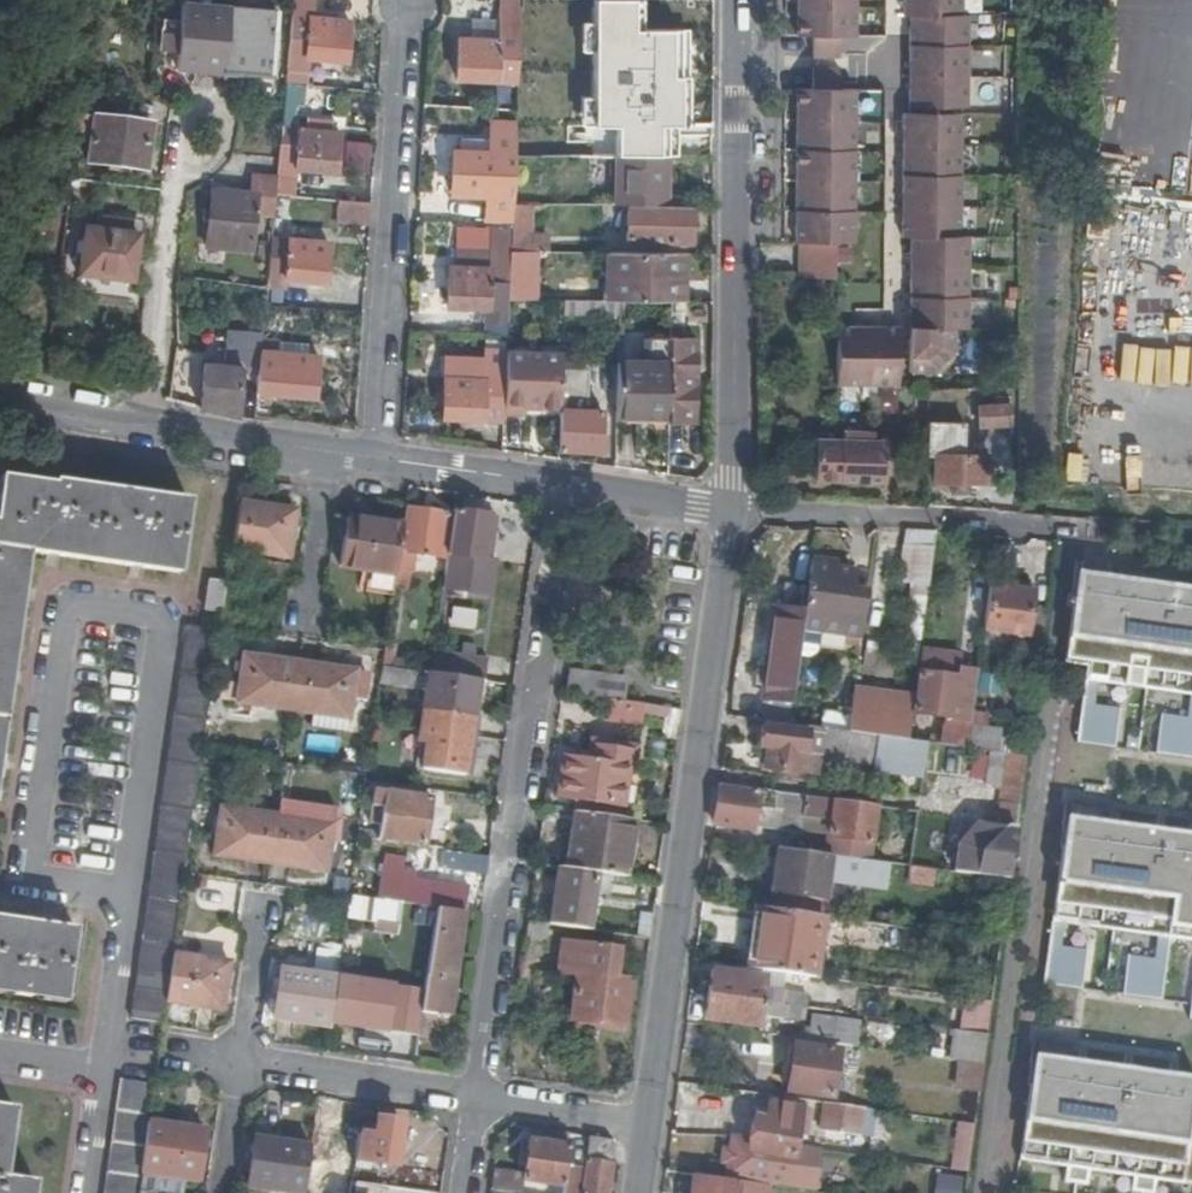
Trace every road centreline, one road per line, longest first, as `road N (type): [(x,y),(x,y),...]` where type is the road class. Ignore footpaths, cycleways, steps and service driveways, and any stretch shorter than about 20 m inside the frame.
road 1 (residential): [(734,511),(648,1125)]
road 2 (residential): [(479,1101),(559,487)]
road 3 (residential): [(0,404),(559,487)]
road 4 (residential): [(735,0),(734,511)]
road 5 (residential): [(128,892),(29,876),(69,605),(164,617)]
road 6 (residential): [(734,511),(1088,532)]
road 7 (residential): [(84,1192),(128,892)]
road 8 (residential): [(479,1101),(181,1057)]
road 9 (residential): [(164,617),(128,892)]
road 10 (residential): [(559,487),(734,511)]
road 11 (residential): [(648,1125),(479,1101)]

